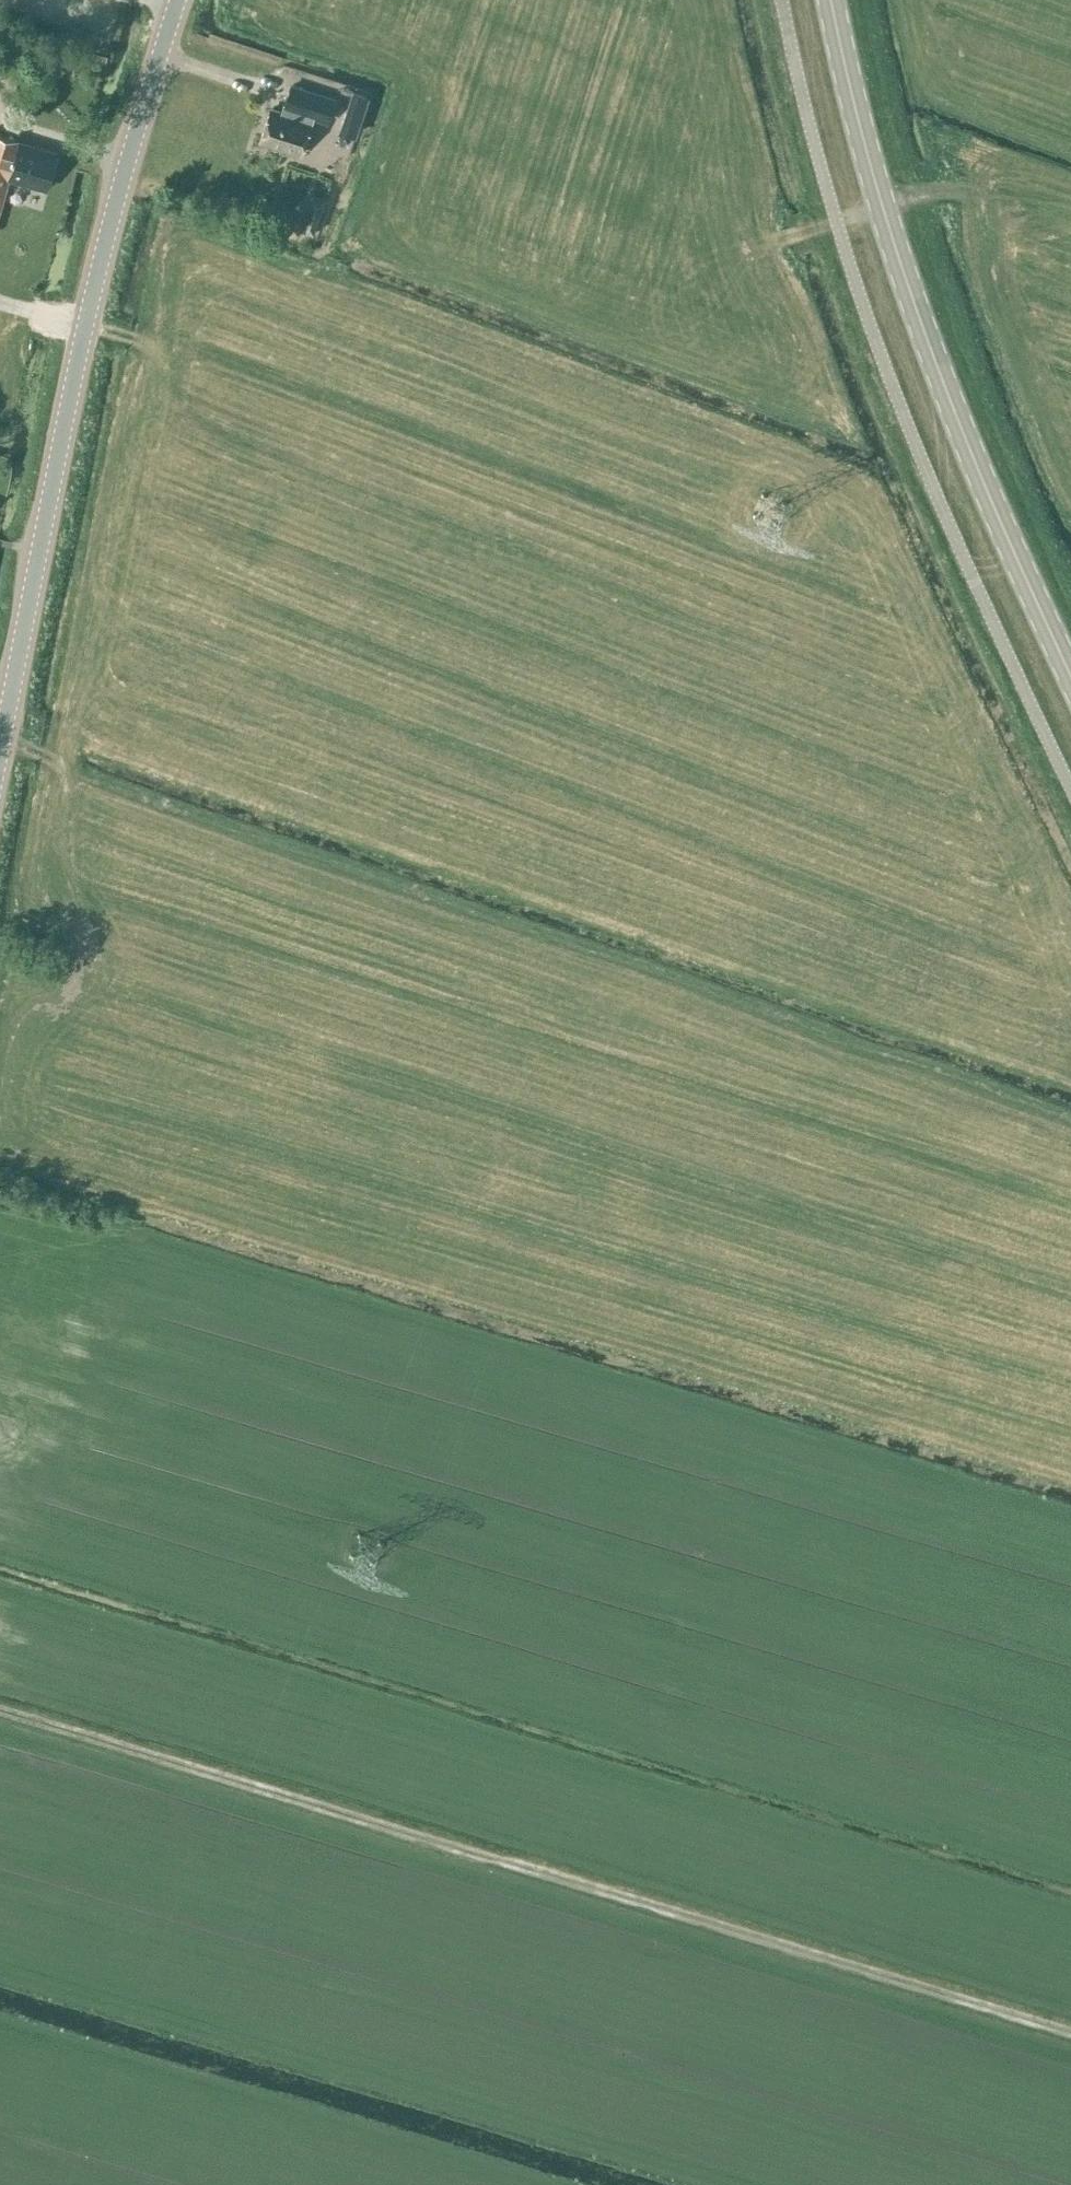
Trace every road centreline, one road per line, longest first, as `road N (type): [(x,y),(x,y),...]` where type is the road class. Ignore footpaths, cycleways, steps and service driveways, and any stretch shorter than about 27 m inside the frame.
road 1 (tertiary): [(0,749),(84,328),(177,0)]
road 2 (primary): [(1070,688),(958,437),(892,262),(827,0)]

